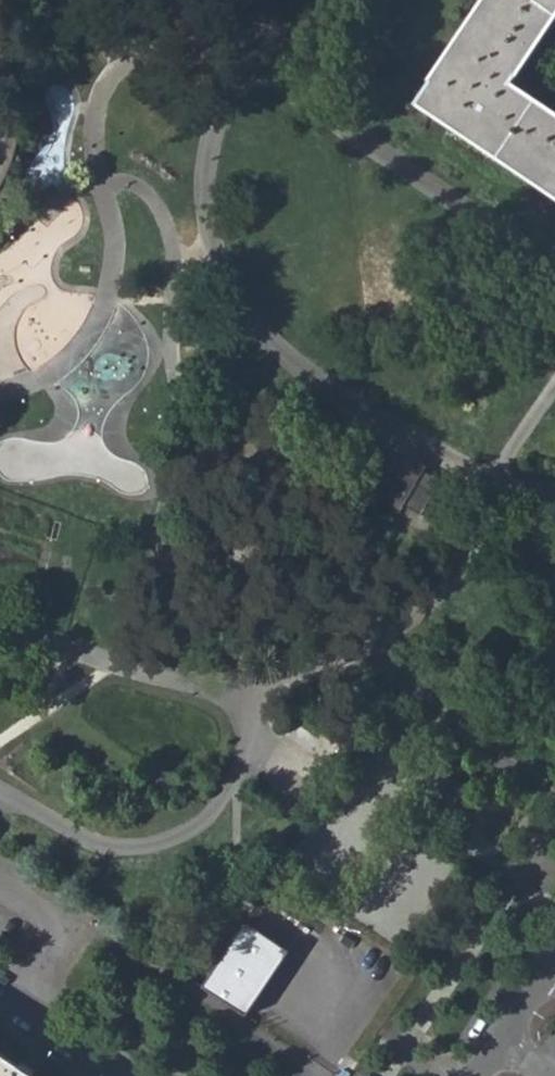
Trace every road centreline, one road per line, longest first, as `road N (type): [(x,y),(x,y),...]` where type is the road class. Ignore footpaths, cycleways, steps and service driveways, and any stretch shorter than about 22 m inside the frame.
road 1 (residential): [(0,994),(123,1075)]

